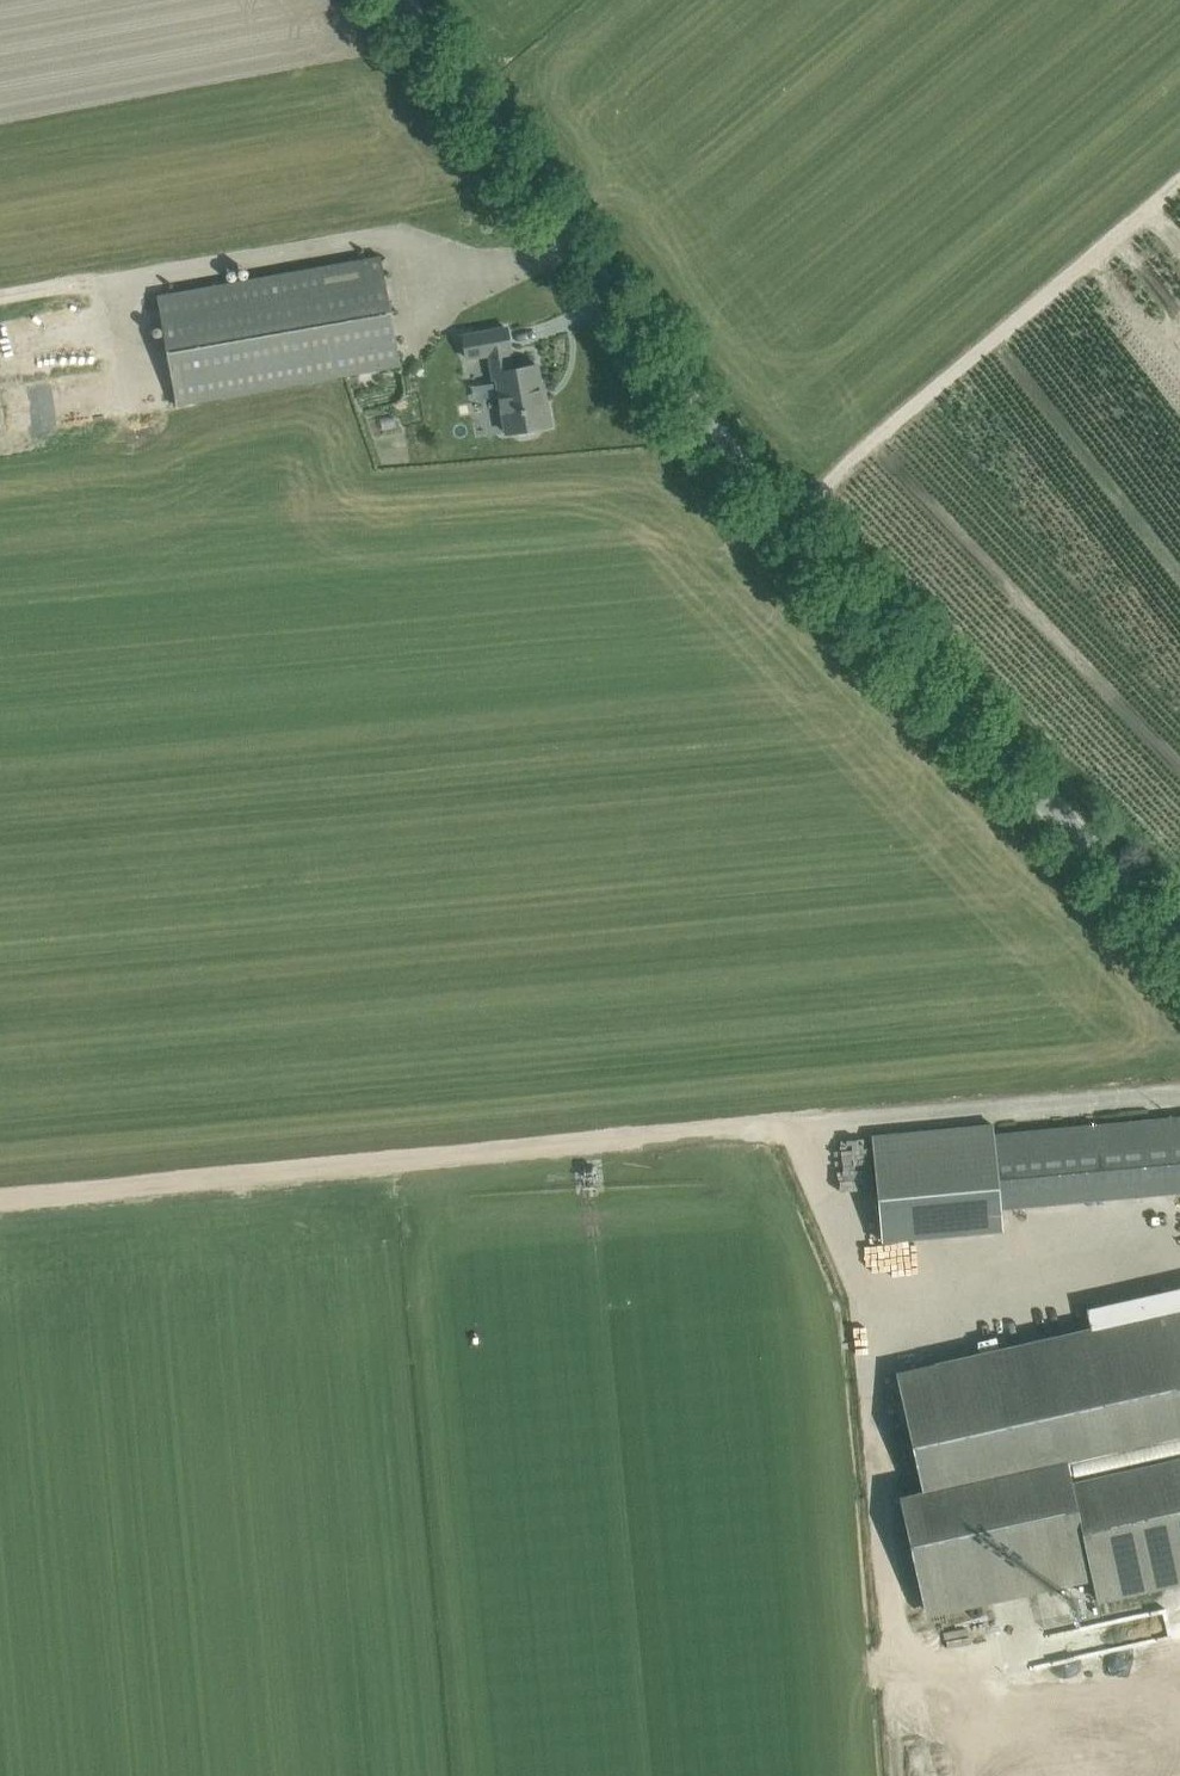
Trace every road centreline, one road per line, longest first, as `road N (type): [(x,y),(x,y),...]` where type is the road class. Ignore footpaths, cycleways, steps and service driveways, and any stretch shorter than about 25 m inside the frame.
road 1 (unclassified): [(1179,944),(776,513),(398,0)]

